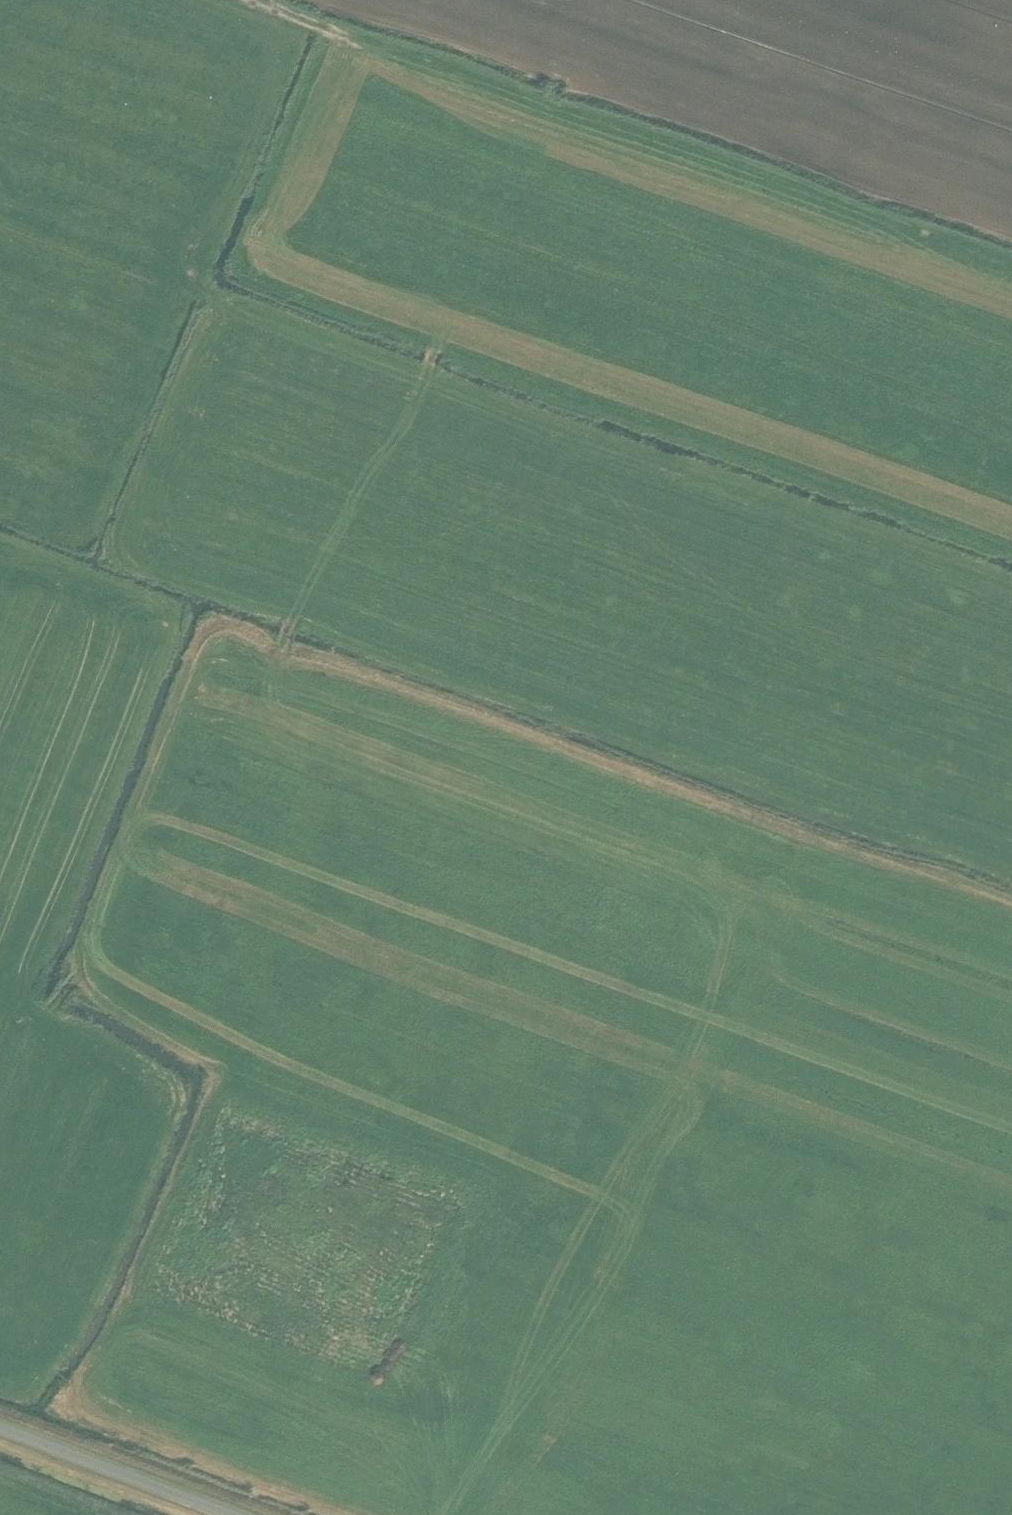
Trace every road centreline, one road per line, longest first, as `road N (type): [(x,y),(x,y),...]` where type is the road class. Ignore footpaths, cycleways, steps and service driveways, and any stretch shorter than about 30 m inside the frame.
road 1 (unclassified): [(239,1514),(0,1425)]

